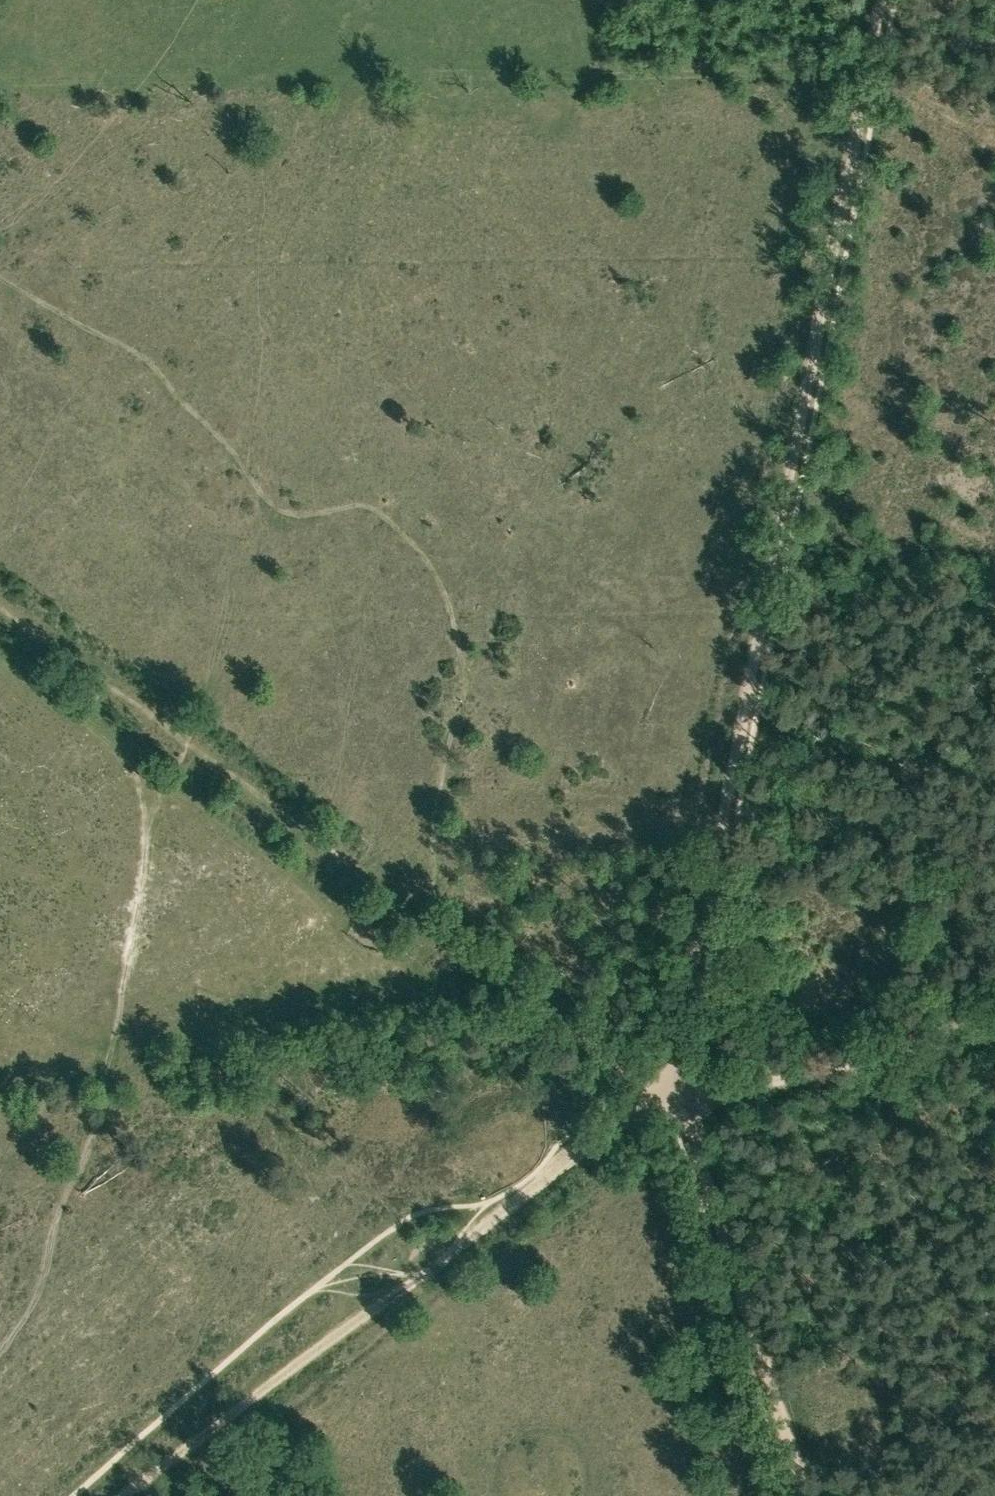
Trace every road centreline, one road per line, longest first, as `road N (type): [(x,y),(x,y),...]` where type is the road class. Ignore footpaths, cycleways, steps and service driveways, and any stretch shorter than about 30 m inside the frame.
road 1 (track): [(676,1092),(885,0)]
road 2 (track): [(676,1092),(615,1126),(136,1495)]
road 3 (track): [(804,1495),(676,1092)]
road 4 (unclassified): [(676,1092),(994,1019)]

